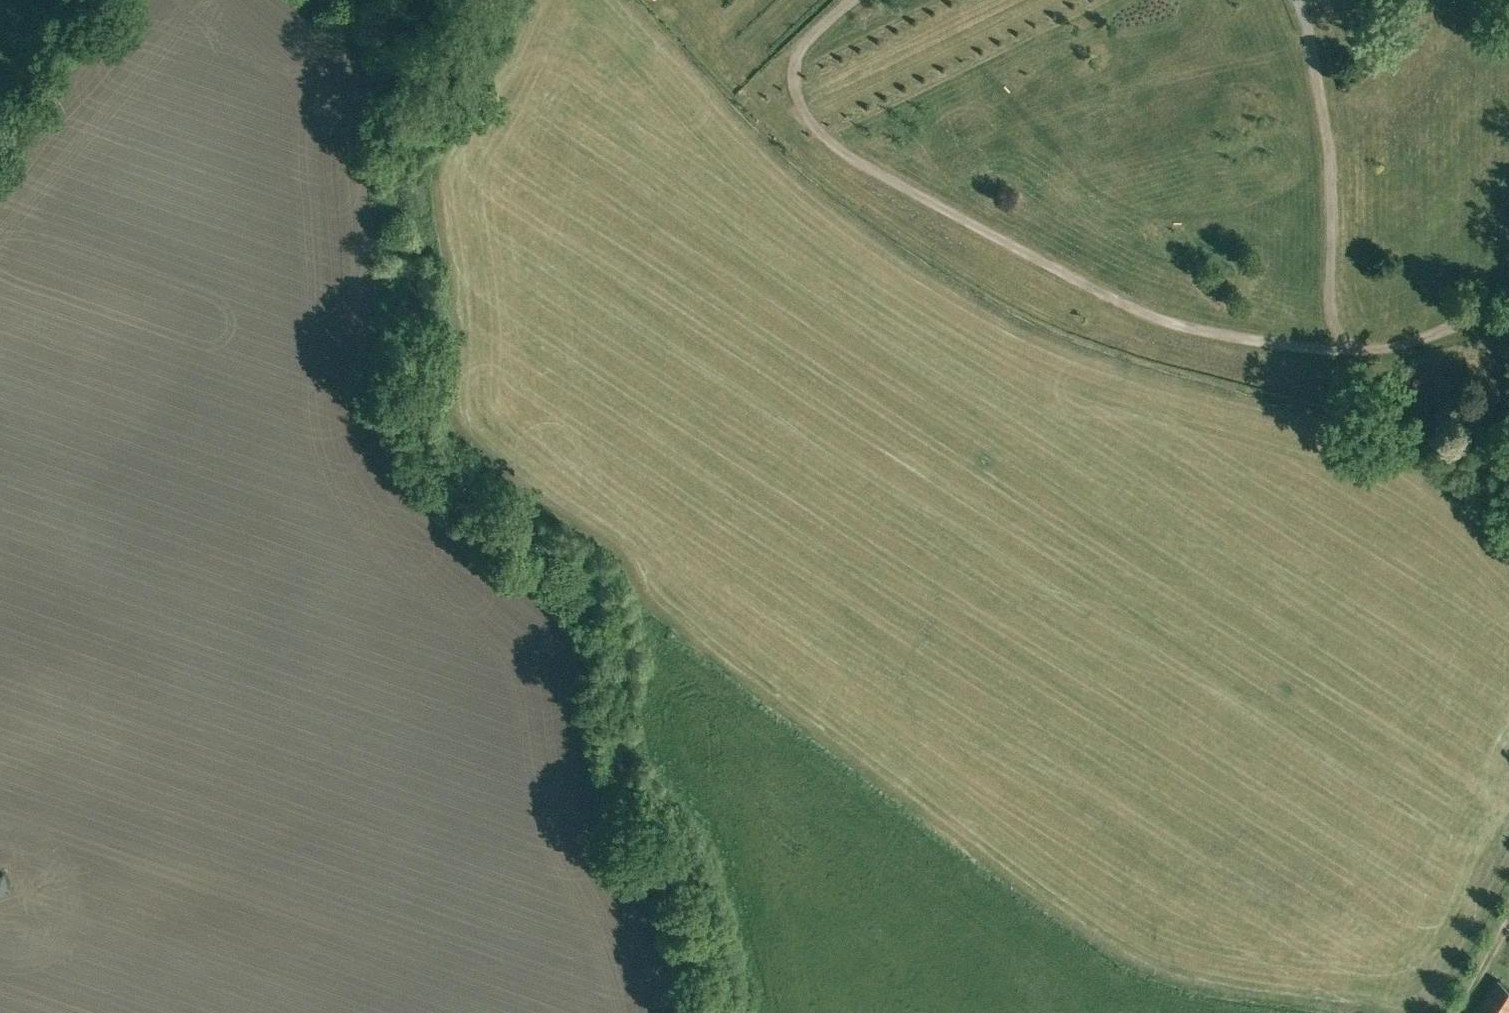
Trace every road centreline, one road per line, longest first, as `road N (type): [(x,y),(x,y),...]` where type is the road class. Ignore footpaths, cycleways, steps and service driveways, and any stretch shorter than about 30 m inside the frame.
road 1 (track): [(1303,0),(1324,120),(1344,353)]
road 2 (track): [(855,0),(793,65),(807,114),(829,140)]

